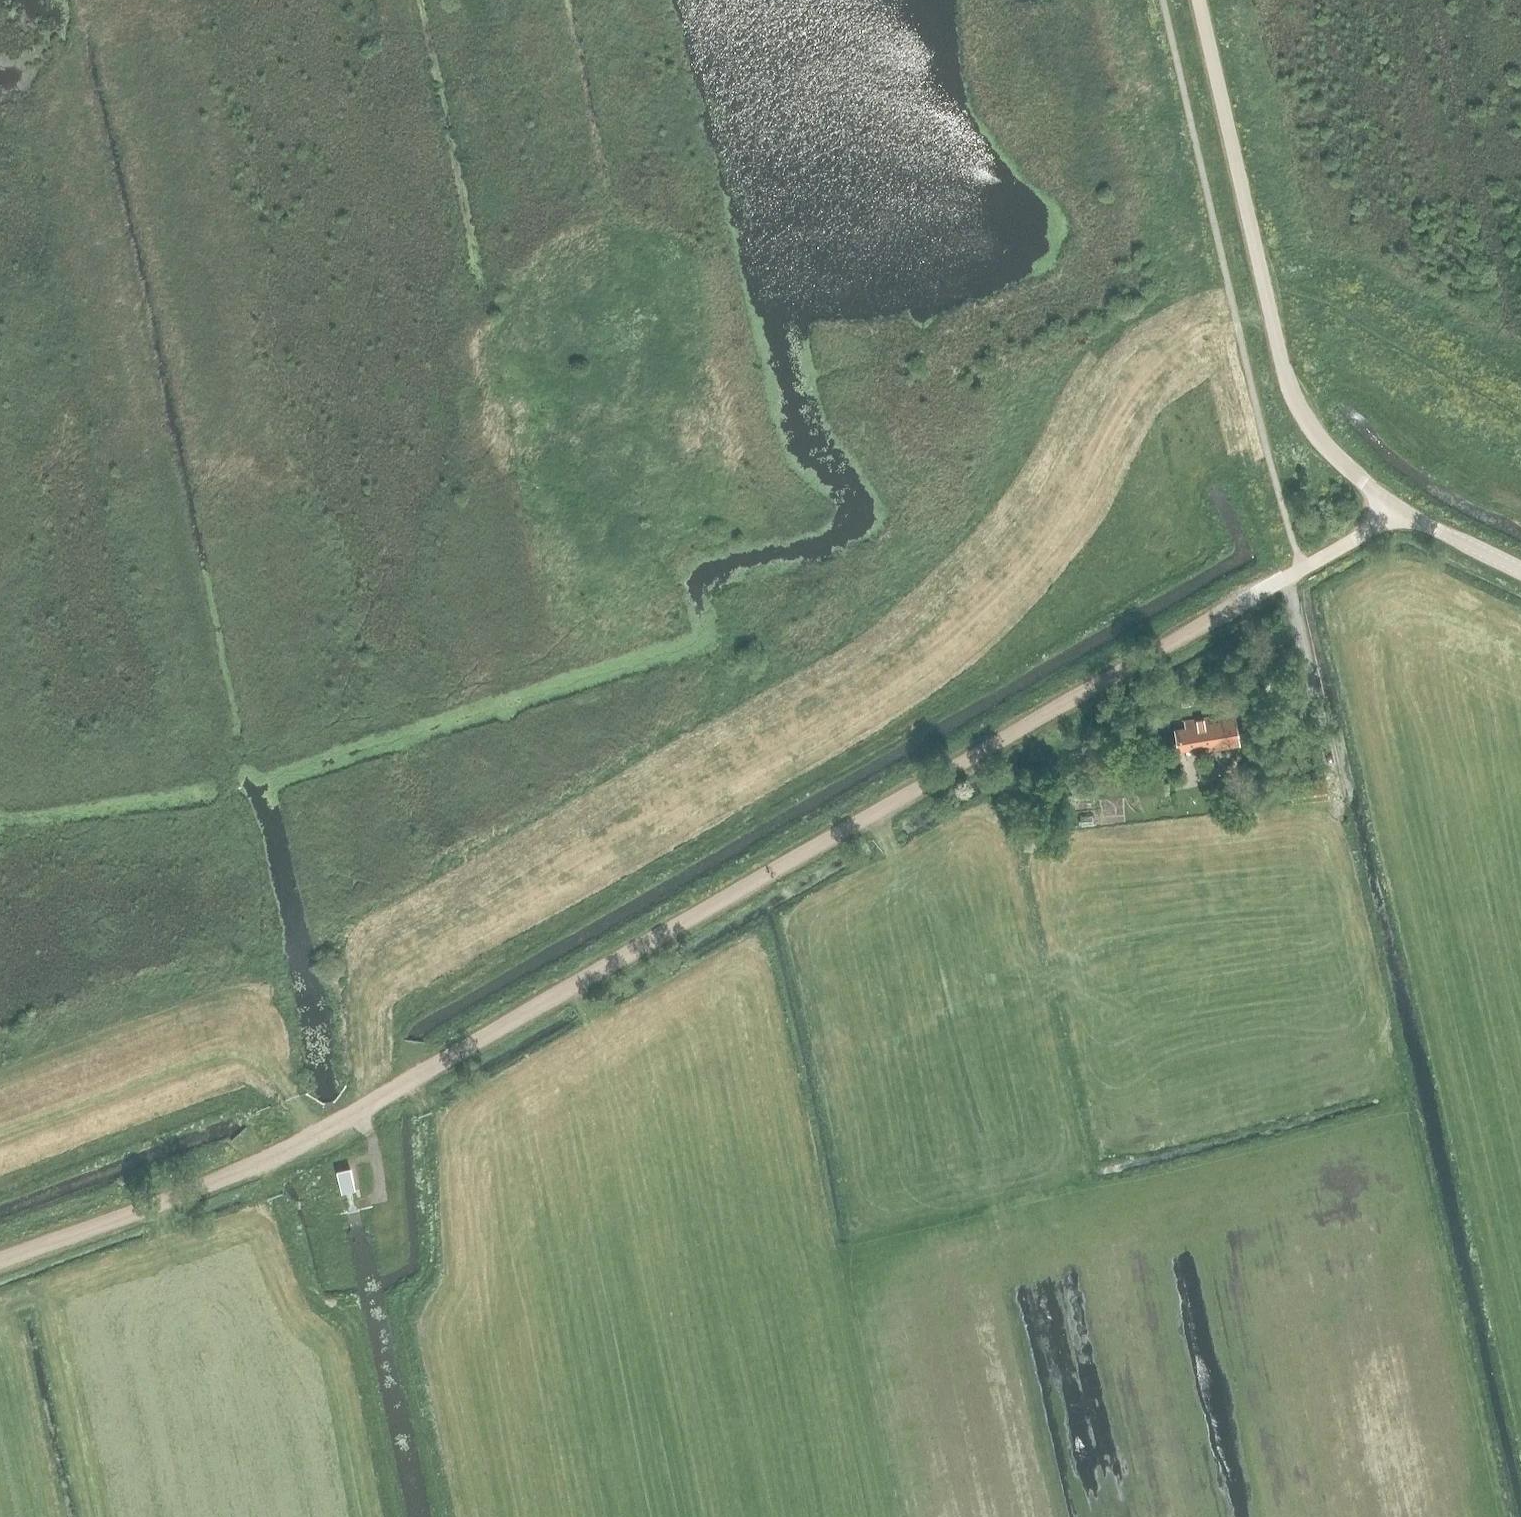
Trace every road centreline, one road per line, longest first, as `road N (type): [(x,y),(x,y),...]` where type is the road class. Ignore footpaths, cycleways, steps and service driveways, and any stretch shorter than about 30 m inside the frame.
road 1 (unclassified): [(0,1261),(189,1194),(311,1139),(1400,513)]
road 2 (tertiary): [(1400,513),(1315,434),(1292,396),(1198,0)]
road 3 (tertiary): [(1520,572),(1400,513)]

